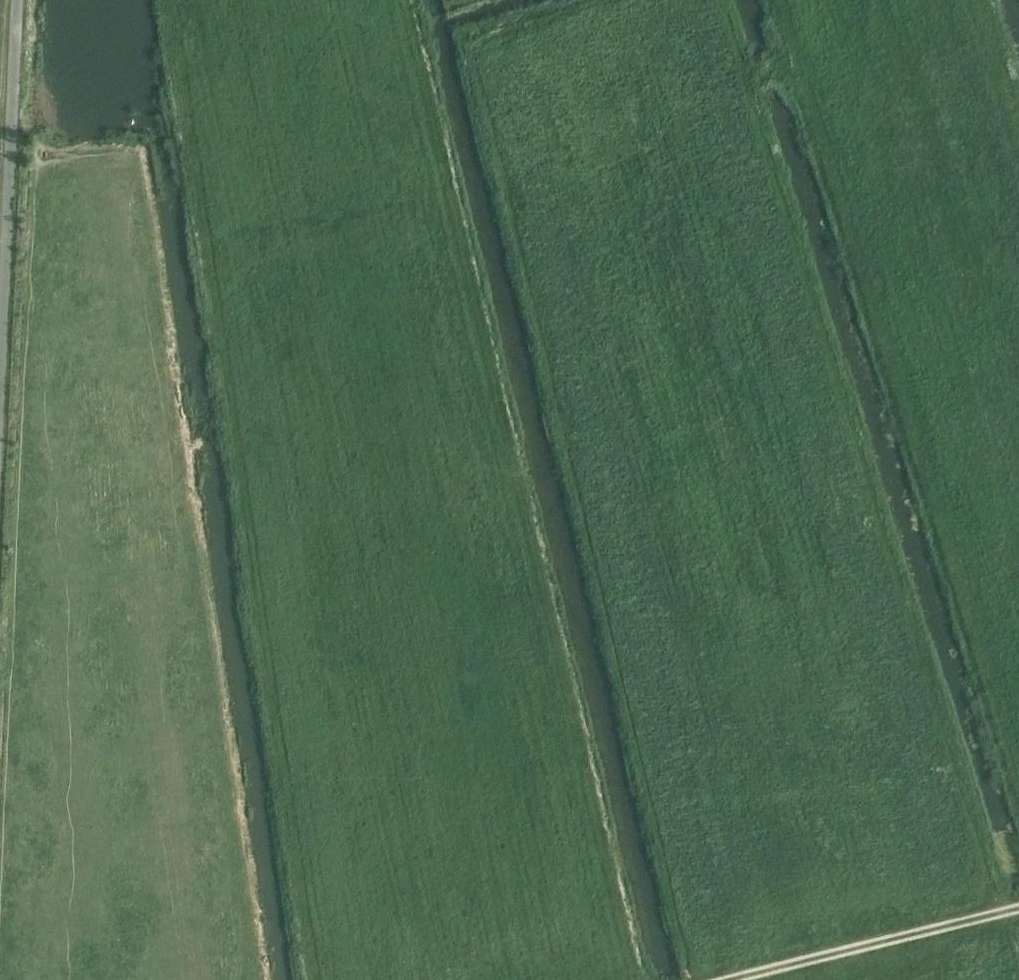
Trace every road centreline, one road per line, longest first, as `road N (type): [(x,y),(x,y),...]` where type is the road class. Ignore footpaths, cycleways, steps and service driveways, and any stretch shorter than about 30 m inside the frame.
road 1 (track): [(735,979),(1018,910)]

